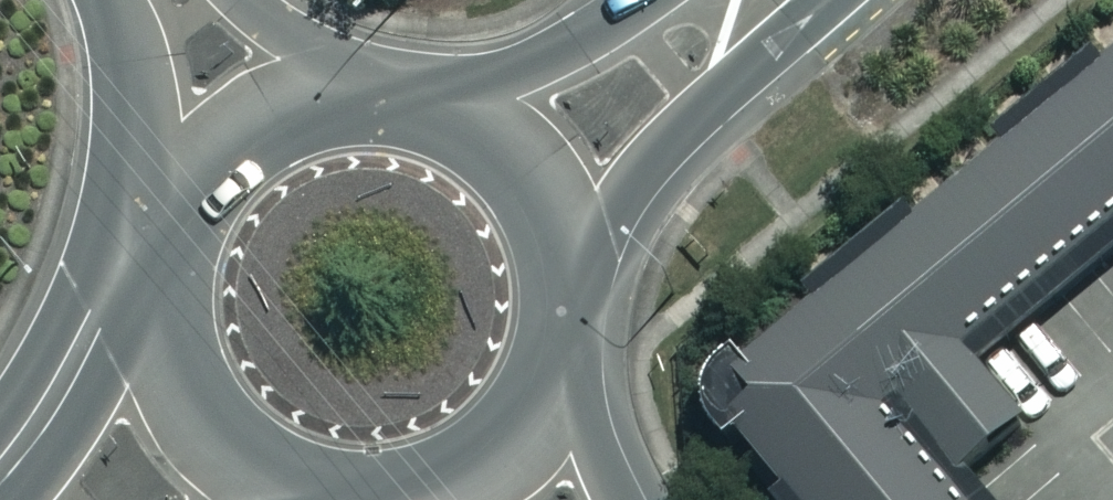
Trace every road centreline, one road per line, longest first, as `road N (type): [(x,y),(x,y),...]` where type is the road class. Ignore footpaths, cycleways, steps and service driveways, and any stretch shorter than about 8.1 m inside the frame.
road 1 (secondary): [(782,0),(646,149),(569,259)]
road 2 (secondary): [(318,493),(250,466),(181,388),(166,349),(169,274)]
road 3 (secondary): [(33,499),(169,274)]
road 4 (secondary): [(564,336),(557,377),(525,434),(482,470),(410,499)]
road 5 (secondary): [(187,200),(209,162),(250,121),(299,94),(372,90)]
road 6 (secondary): [(429,102),(496,135),(535,178),(569,259)]
road 7 (secondary): [(429,102),(514,70),(623,0)]
road 8 (tertiary): [(187,200),(124,0)]
road 9 (tertiary): [(619,499),(564,336)]
road 10 (tertiary): [(252,0),(295,42),(372,90)]

